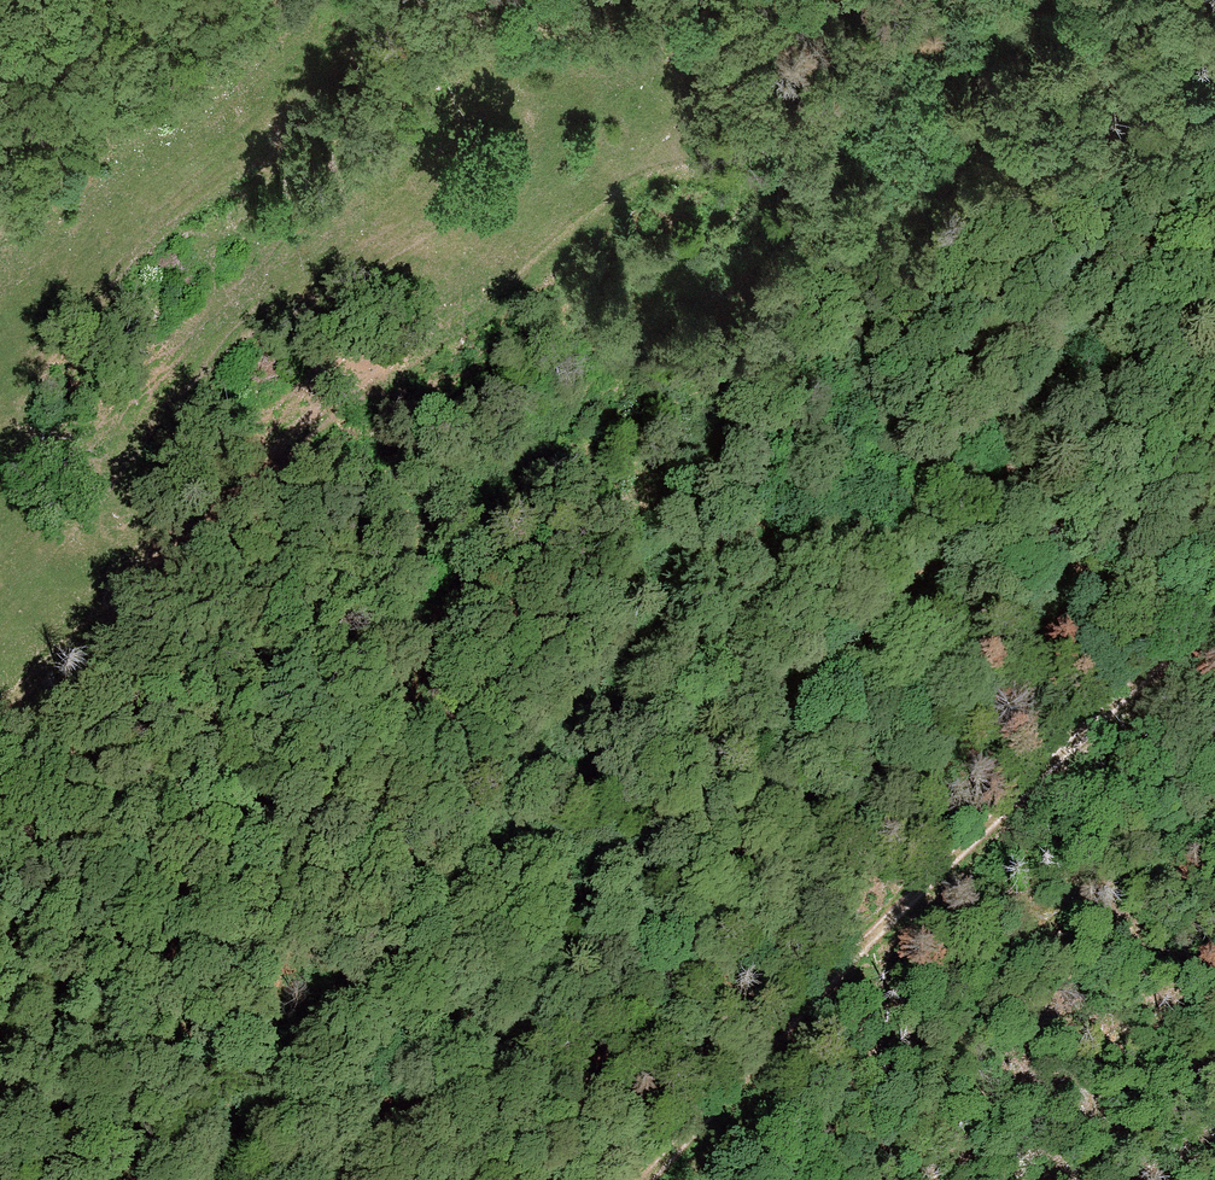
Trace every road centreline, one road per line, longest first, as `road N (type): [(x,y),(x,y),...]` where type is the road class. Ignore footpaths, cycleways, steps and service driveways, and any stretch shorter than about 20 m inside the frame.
road 1 (track): [(223,1179),(459,581),(601,395),(667,279),(764,167),(658,188),(487,322),(311,432),(0,721)]
road 2 (track): [(274,1048),(825,537),(1081,350),(1214,182)]
road 3 (track): [(649,1179),(864,948),(1214,611)]

